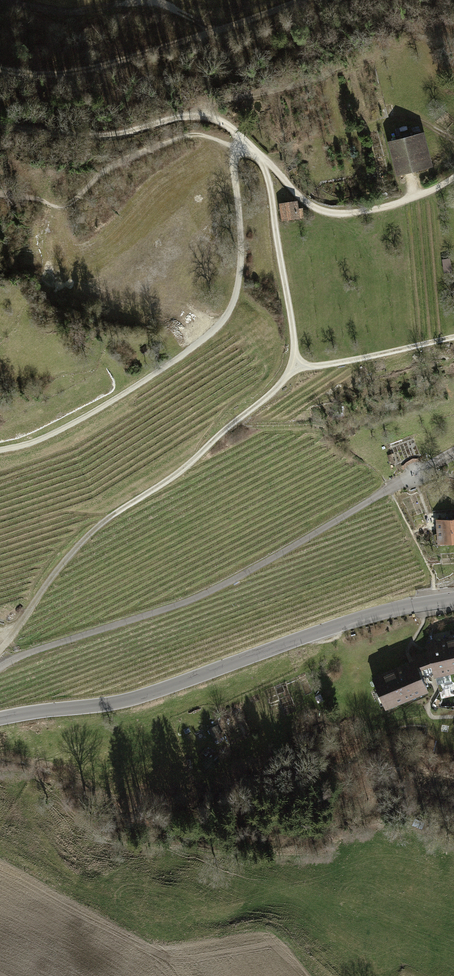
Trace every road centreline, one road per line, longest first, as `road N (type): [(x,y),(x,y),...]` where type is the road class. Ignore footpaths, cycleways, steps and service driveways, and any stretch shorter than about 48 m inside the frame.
road 1 (track): [(0,650),(71,553),(195,466),(297,369),(268,176),(245,144)]
road 2 (track): [(453,451),(220,587),(0,671)]
road 3 (tertiary): [(0,721),(137,699),(401,607),(453,599)]
road 4 (track): [(0,452),(66,432),(219,330),(244,275),(232,149)]
road 5 (track): [(0,69),(94,69),(305,0)]
road 6 (track): [(0,124),(71,137),(128,135),(203,116),(228,124),(245,144)]
road 7 (track): [(453,175),(411,198),(349,213),(322,210),(245,144)]
road 8 (track): [(297,369),(453,336)]

